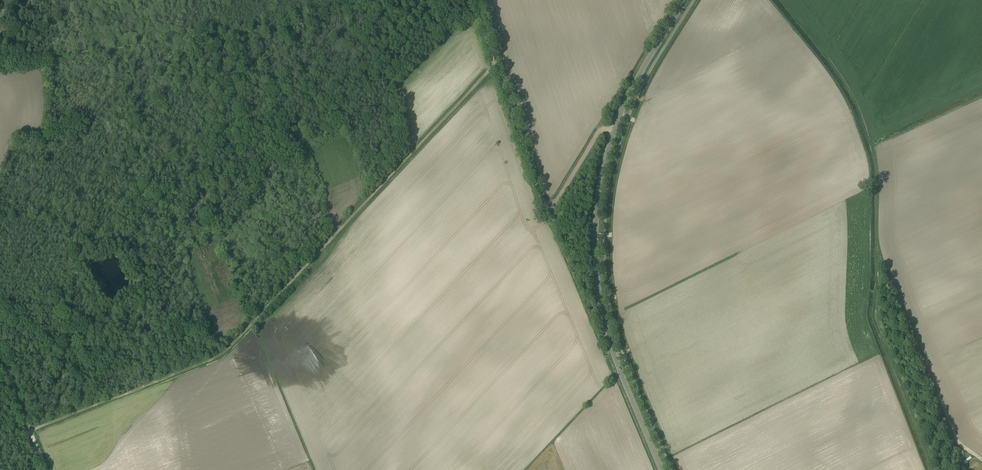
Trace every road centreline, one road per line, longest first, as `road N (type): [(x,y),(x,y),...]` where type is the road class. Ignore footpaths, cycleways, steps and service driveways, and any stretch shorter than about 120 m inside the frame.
road 1 (track): [(495,65),(219,358),(30,430)]
road 2 (unclassified): [(662,469),(609,337),(596,214),(625,101),(685,0)]
road 3 (track): [(495,65),(542,201),(557,200),(599,133),(615,127)]
road 4 (track): [(46,469),(0,349)]

